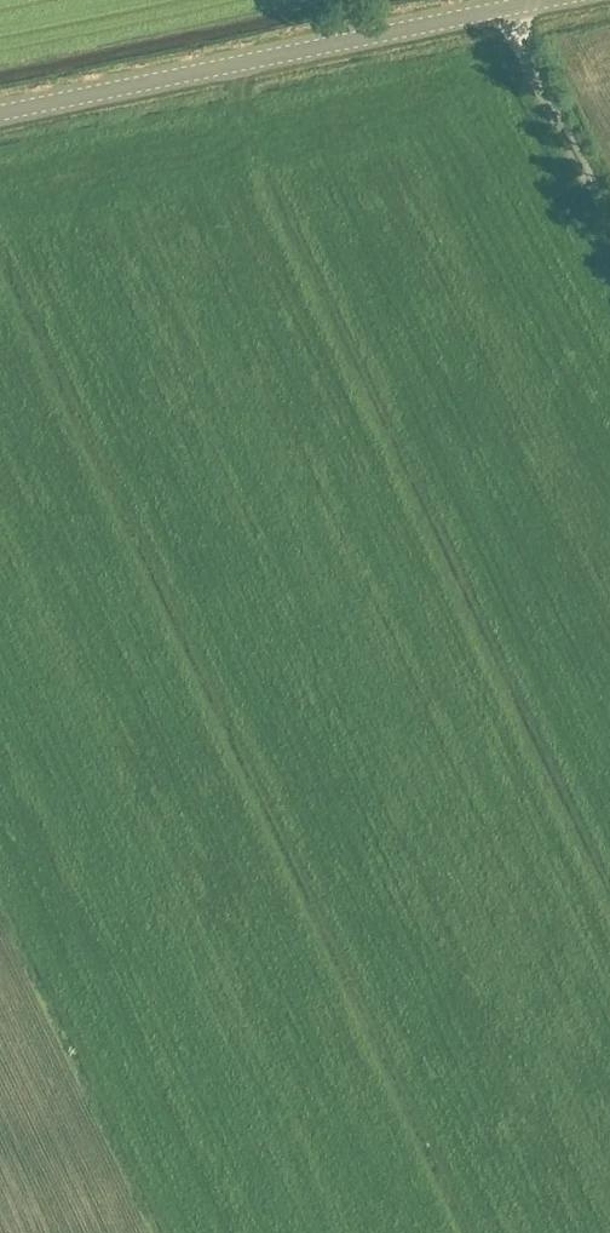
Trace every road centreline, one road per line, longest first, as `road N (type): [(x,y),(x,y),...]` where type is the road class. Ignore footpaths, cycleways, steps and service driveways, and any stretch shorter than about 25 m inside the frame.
road 1 (tertiary): [(0,111),(543,0)]

